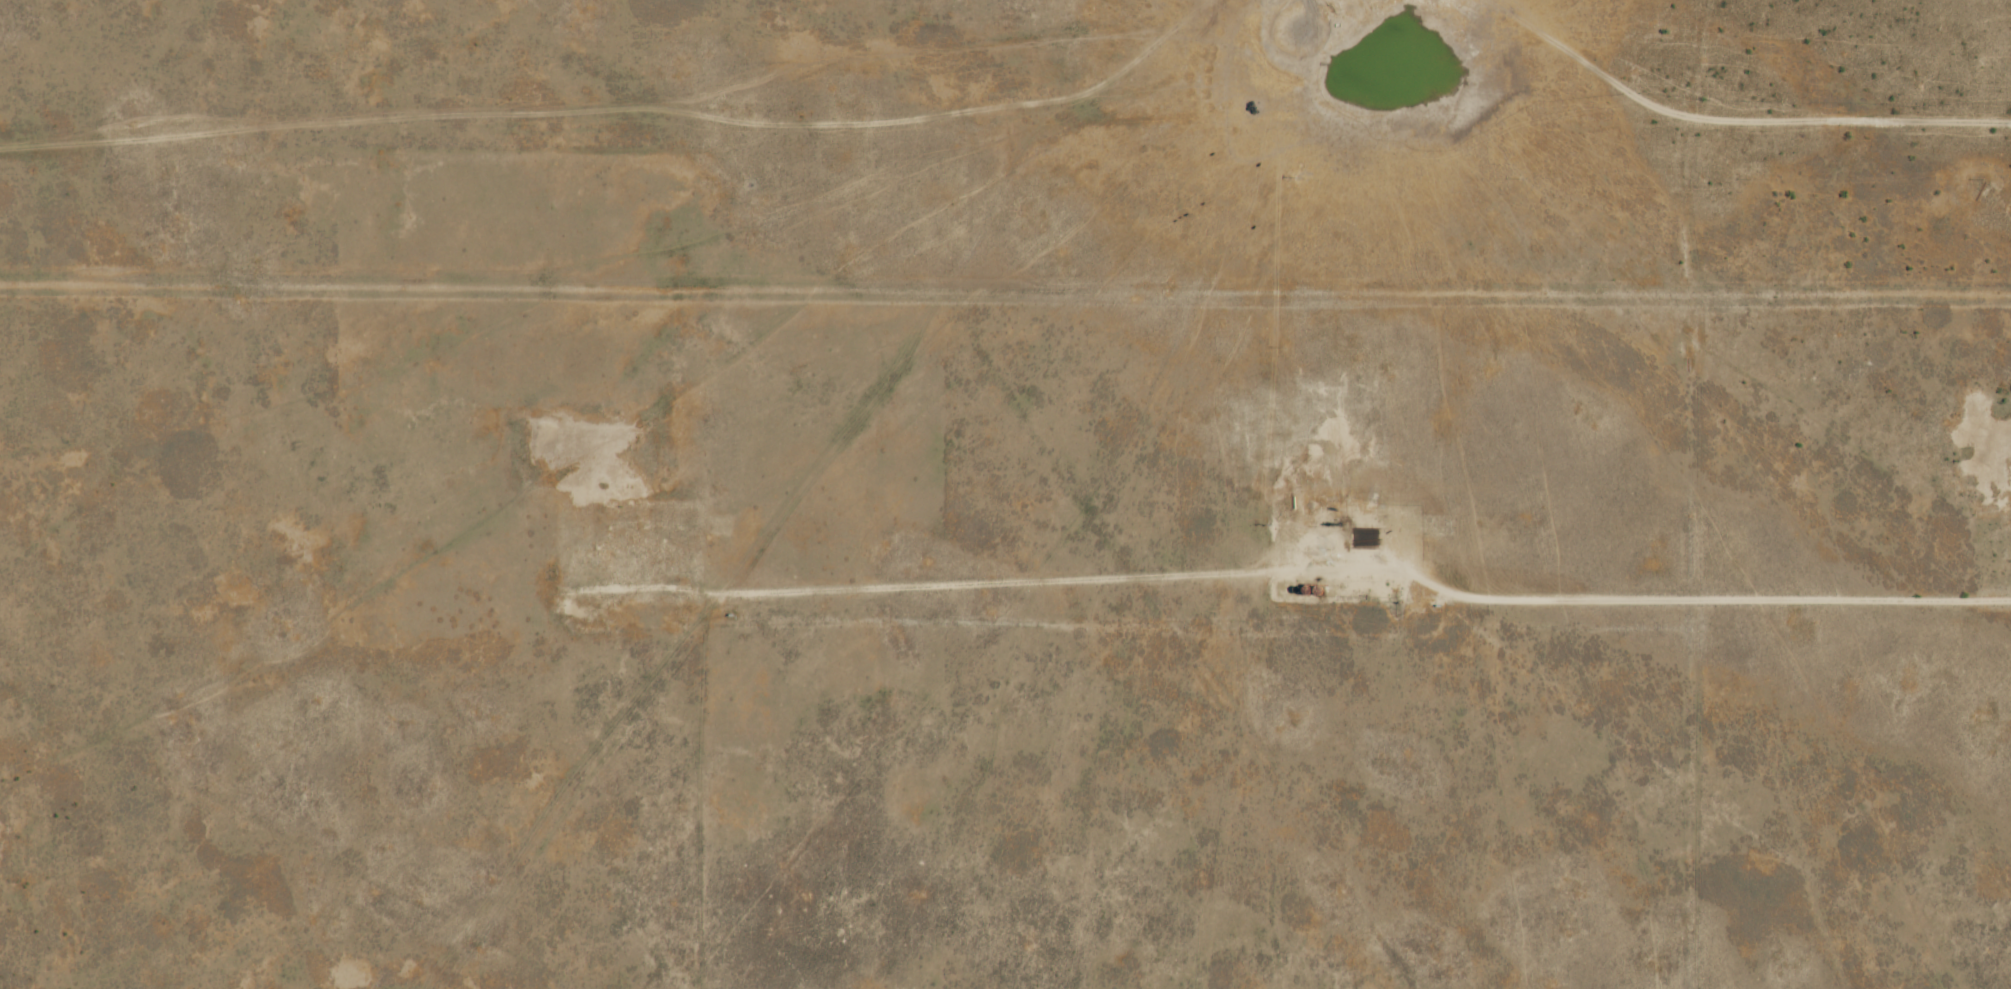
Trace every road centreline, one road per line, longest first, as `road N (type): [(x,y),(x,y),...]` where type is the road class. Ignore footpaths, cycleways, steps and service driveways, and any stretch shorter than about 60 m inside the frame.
road 1 (track): [(378,988),(605,683),(688,548),(1051,132),(1150,39),(1211,0)]

